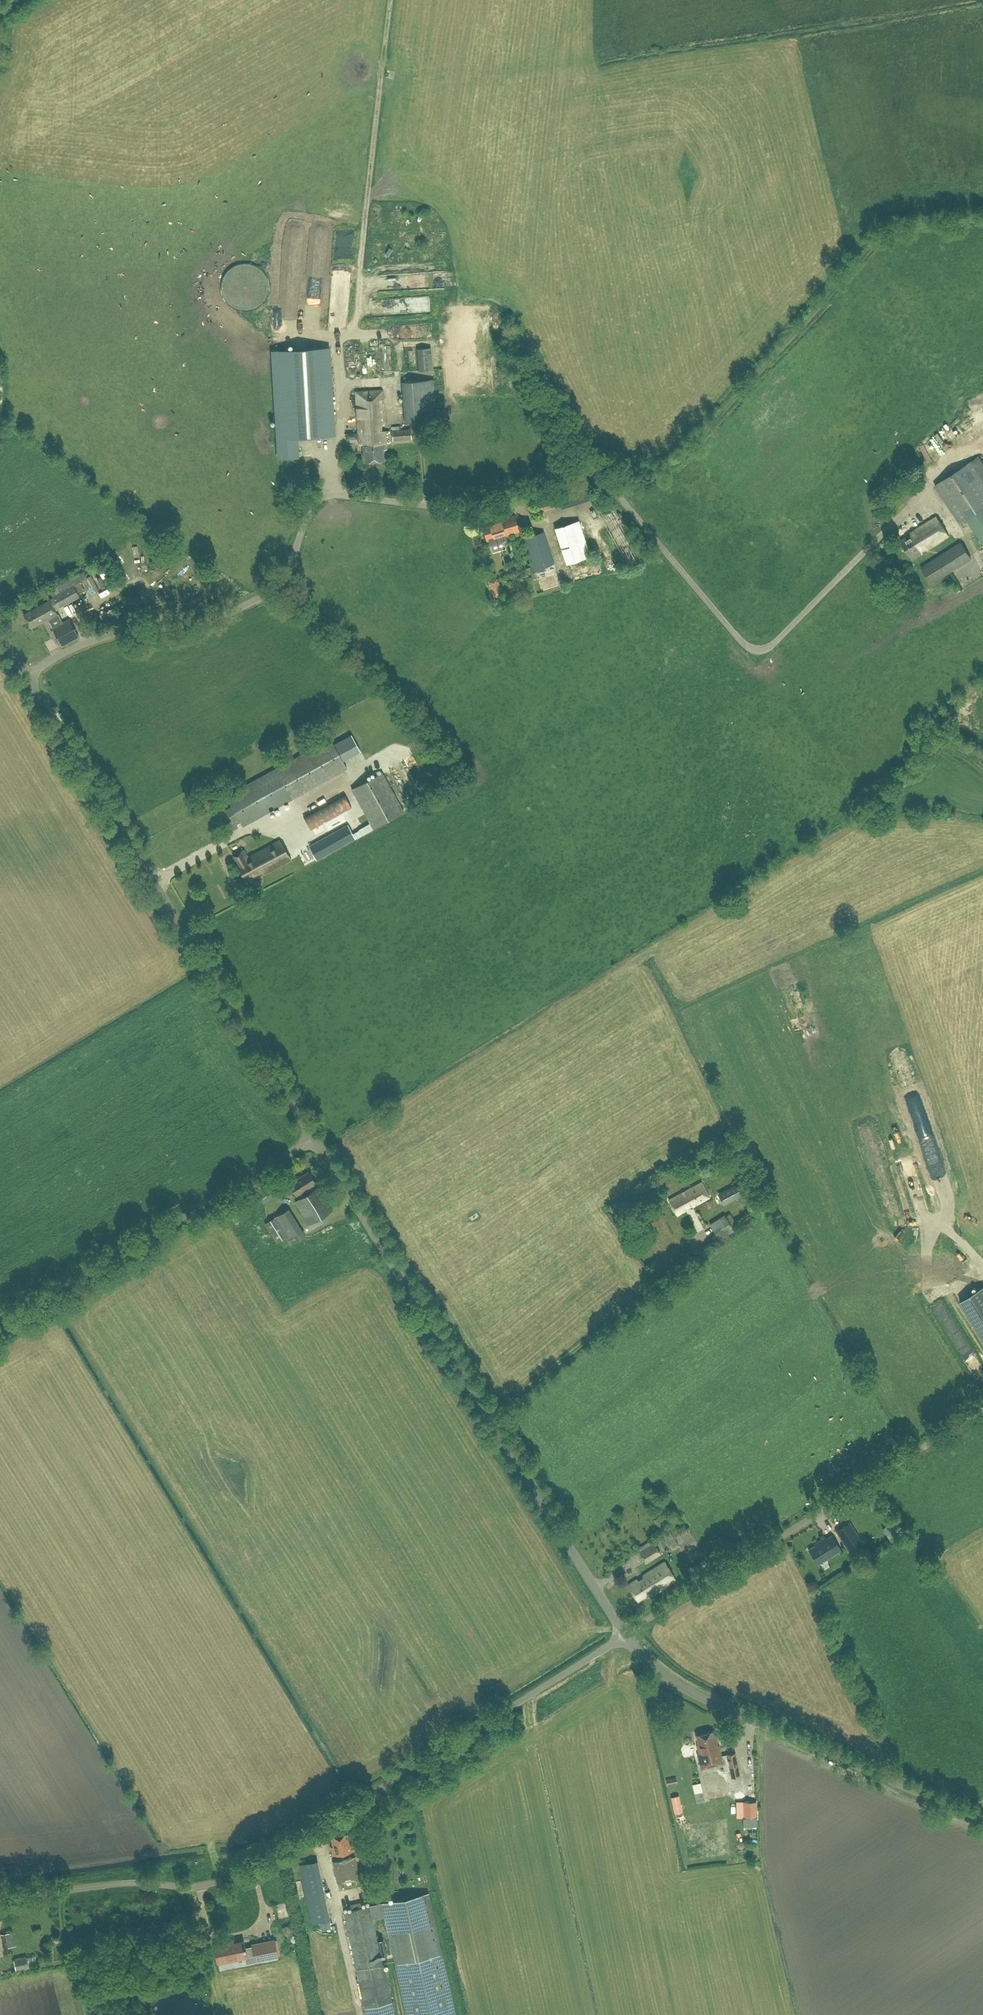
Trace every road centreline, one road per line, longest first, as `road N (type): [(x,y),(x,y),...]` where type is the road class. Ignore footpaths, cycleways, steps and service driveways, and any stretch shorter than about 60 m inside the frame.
road 1 (unclassified): [(26,675),(96,638),(214,617),(258,597),(286,571),(321,497),(490,506),(590,475),(607,480),(742,641),(773,643)]
road 2 (unclassified): [(0,1897),(223,1879),(625,1634)]
road 3 (unclassified): [(625,1634),(312,1137)]
road 4 (unclassified): [(312,1137),(26,675)]
road 5 (track): [(982,218),(881,237),(674,462),(596,475)]
road 6 (unclassified): [(625,1634),(982,1407)]
road 7 (unclassified): [(982,1820),(714,1702),(654,1666),(625,1634)]
road 8 (unclassified): [(0,1329),(312,1137)]

